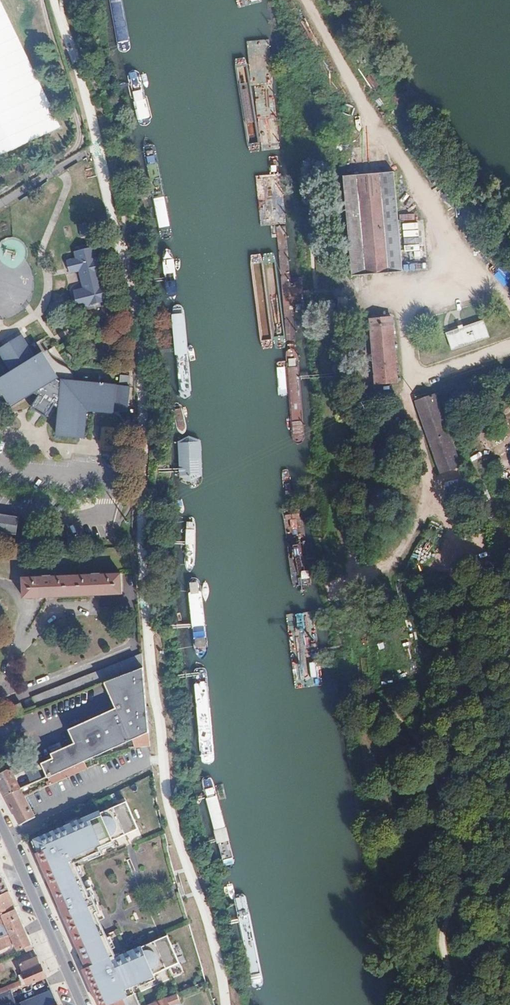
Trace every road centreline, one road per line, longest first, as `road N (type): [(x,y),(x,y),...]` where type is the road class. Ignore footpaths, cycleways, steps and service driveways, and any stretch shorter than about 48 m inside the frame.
road 1 (track): [(509,345),(408,387),(430,493),(408,544),(383,574),(363,570),(348,544),(334,422)]
road 2 (track): [(408,387),(408,296),(464,276),(395,142),(314,14)]
road 3 (residential): [(0,510),(85,516),(99,512),(108,492),(97,475),(0,464)]
road 4 (unclassified): [(0,823),(80,1004)]

